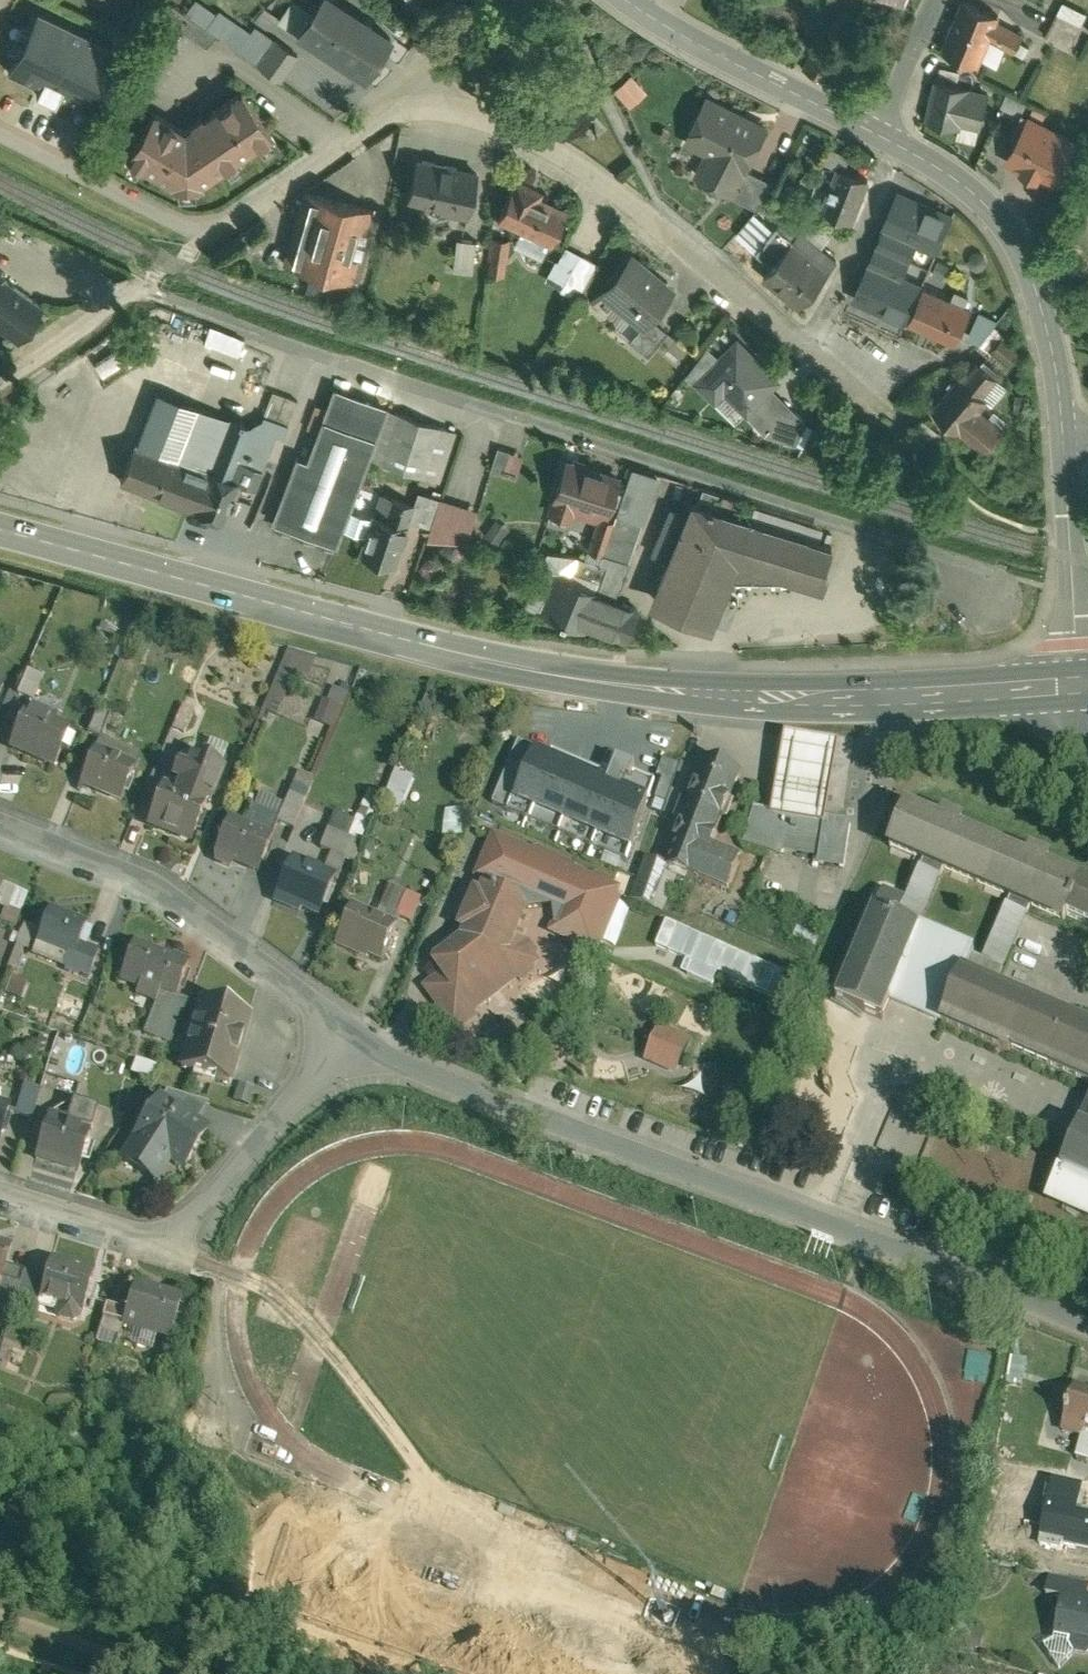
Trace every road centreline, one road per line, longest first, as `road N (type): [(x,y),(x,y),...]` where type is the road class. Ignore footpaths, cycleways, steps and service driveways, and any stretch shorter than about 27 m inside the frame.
road 1 (secondary): [(1084,677),(839,694),(680,689),(561,673),(440,650),(0,530)]
road 2 (residential): [(0,382),(119,291),(155,291),(270,339),(1007,581)]
road 3 (residential): [(1087,1320),(346,1036)]
road 4 (residential): [(421,90),(341,153),(208,233),(0,135)]
road 5 (residential): [(421,90),(556,148),(811,347)]
road 6 (residential): [(346,1036),(212,1198),(181,1223),(130,1227),(0,1187)]
road 7 (residential): [(346,1036),(310,998),(174,891),(123,862),(0,816)]
road 8 (tertiary): [(1064,437),(1023,248),(989,196),(901,140)]
road 9 (tertiary): [(877,127),(626,0)]
road 10 (residential): [(901,140),(811,347)]
road 11 (tertiary): [(1064,437),(1074,578)]
road 12 (residential): [(877,127),(933,0)]
road 13 (residential): [(505,0),(421,90)]

